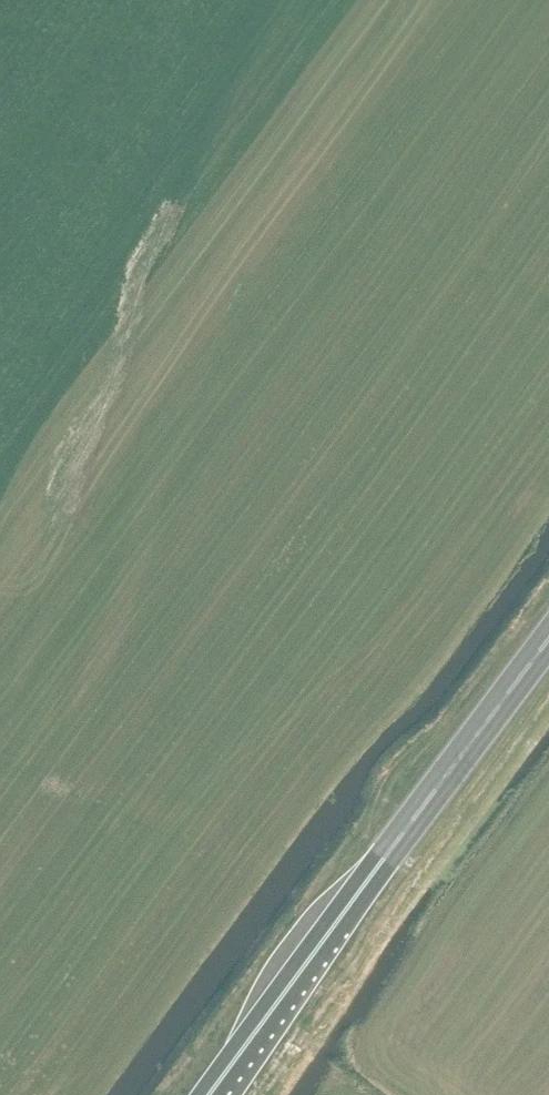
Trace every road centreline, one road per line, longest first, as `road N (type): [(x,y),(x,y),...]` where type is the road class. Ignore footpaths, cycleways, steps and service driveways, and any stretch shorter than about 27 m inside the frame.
road 1 (trunk): [(213,1094),(548,646)]

